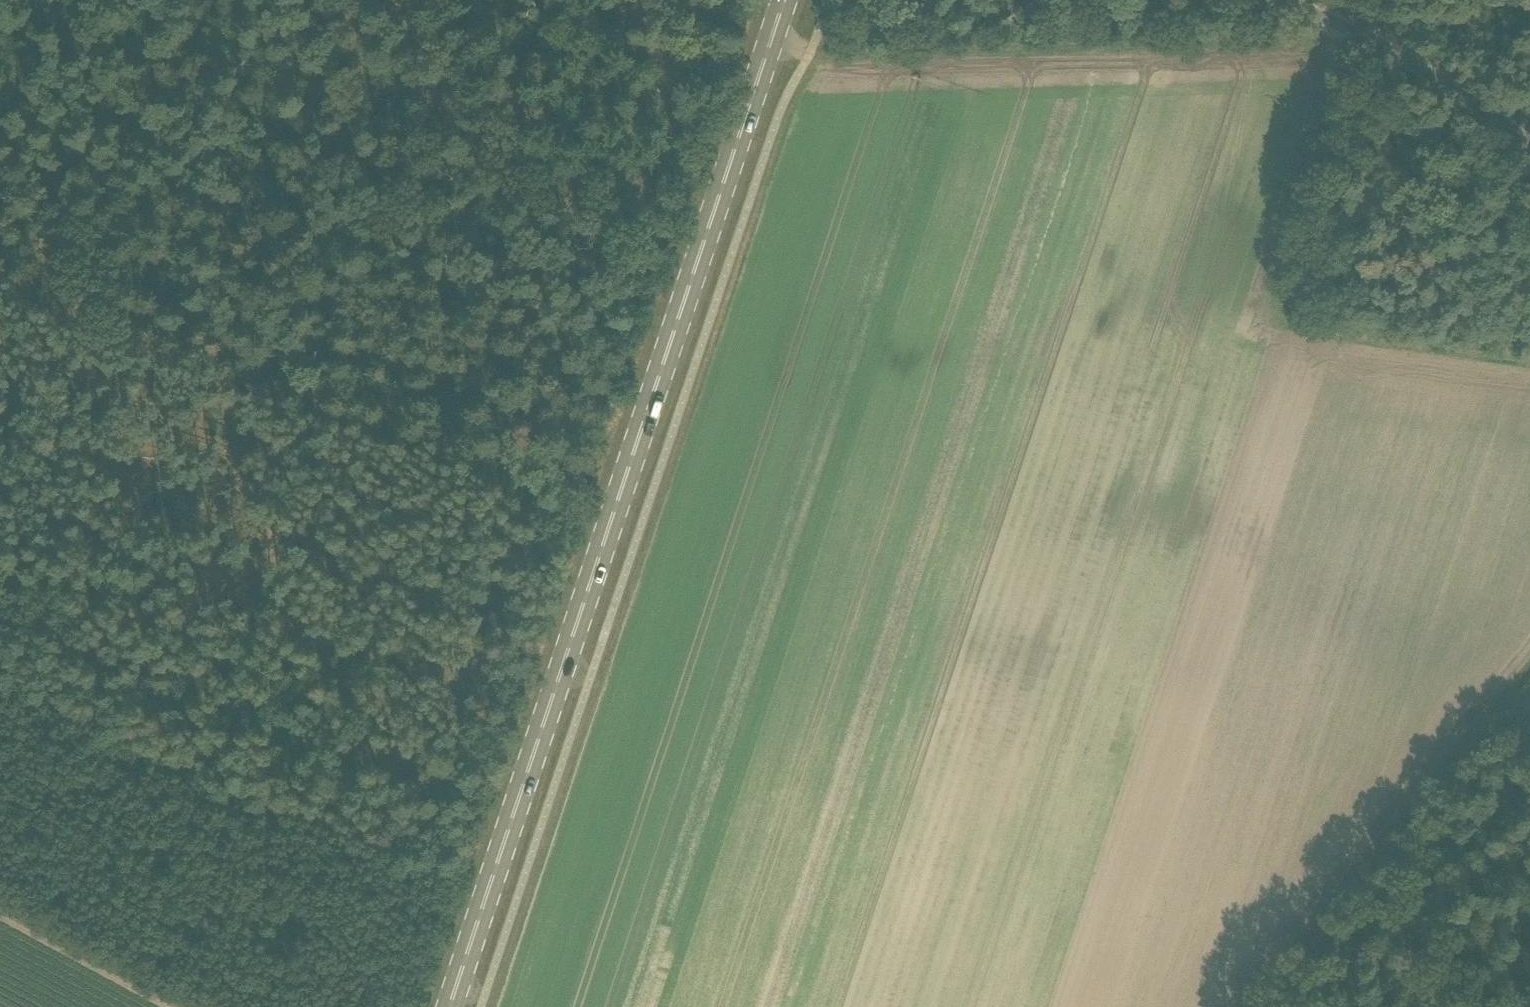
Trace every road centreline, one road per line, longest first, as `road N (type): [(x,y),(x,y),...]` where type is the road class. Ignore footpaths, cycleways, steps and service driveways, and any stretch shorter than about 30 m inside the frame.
road 1 (primary): [(450,1006),(785,0)]
road 2 (unclassified): [(1529,147),(1336,27),(1275,0)]

